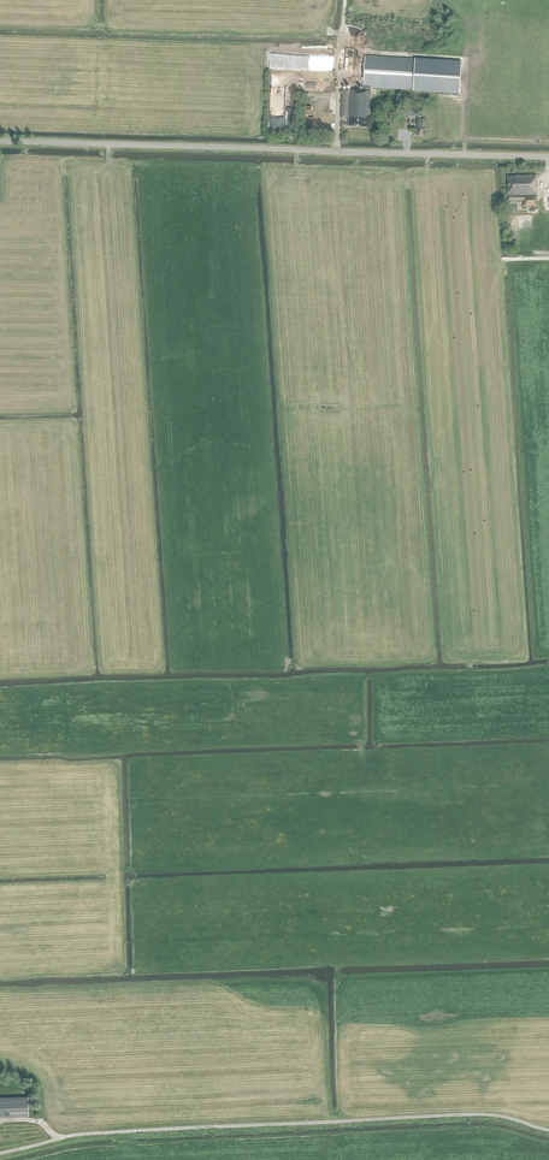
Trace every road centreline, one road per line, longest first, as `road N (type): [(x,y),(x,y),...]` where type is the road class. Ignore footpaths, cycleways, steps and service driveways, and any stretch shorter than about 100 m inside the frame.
road 1 (tertiary): [(548,157),(0,141)]

